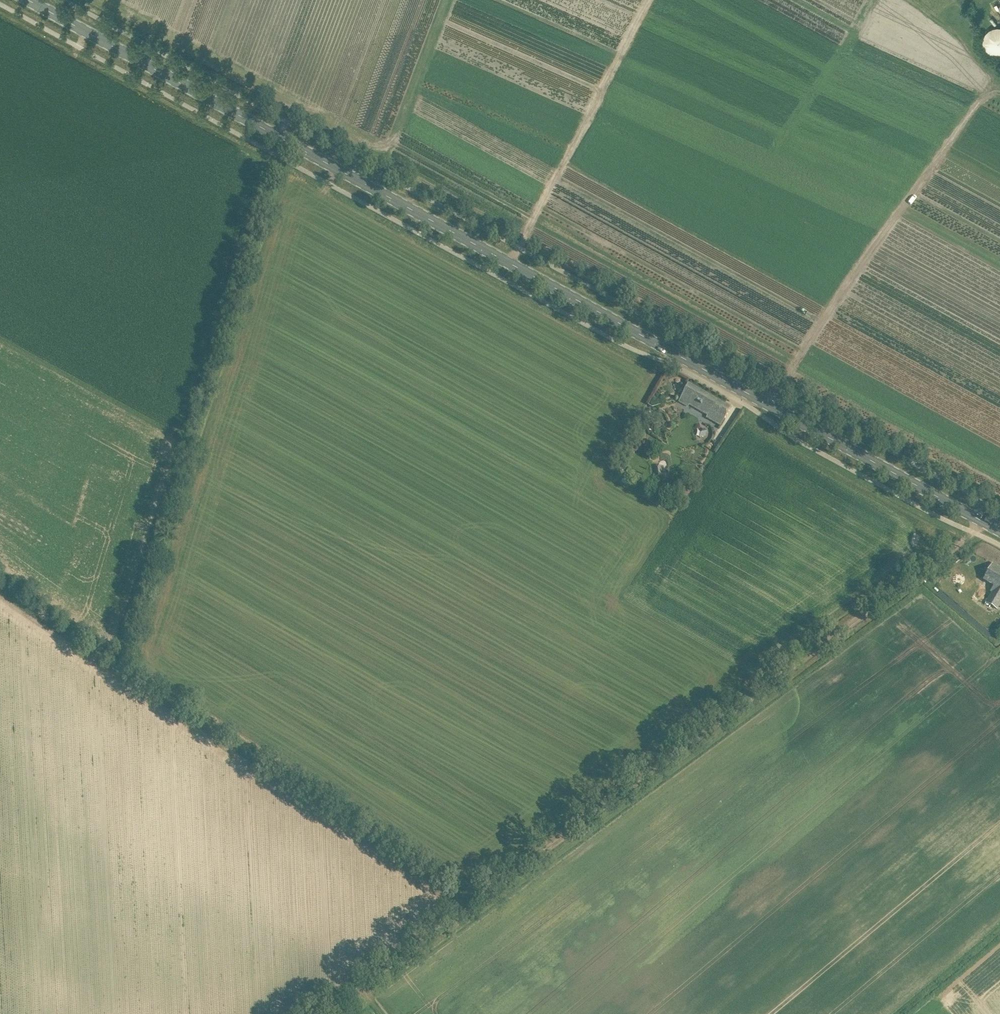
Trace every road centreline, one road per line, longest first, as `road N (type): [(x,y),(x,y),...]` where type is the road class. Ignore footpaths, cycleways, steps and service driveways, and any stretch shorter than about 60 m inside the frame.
road 1 (secondary): [(999,531),(28,0)]
road 2 (track): [(982,521),(325,1013)]

